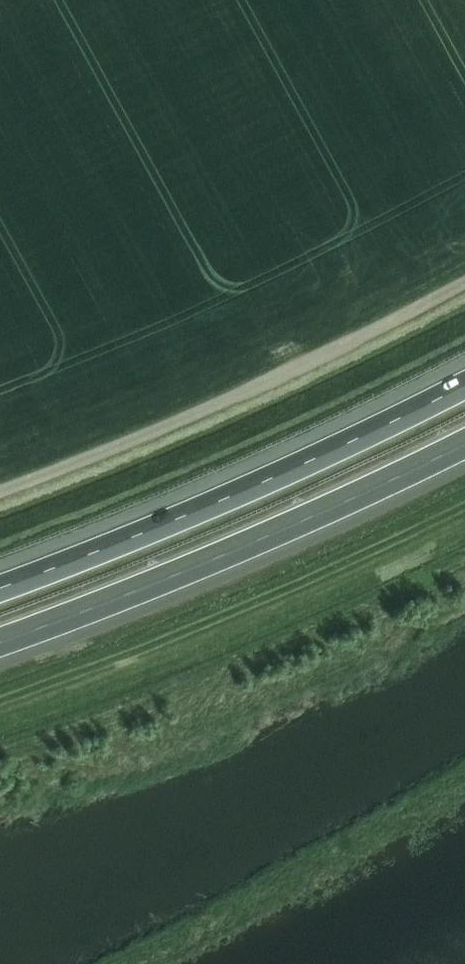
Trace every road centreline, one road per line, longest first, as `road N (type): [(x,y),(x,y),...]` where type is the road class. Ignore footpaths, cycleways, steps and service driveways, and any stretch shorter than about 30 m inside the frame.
road 1 (unclassified): [(0,491),(247,388),(464,281)]
road 2 (motorway): [(464,384),(194,511),(0,588)]
road 3 (motorway): [(0,641),(153,586),(464,444)]

